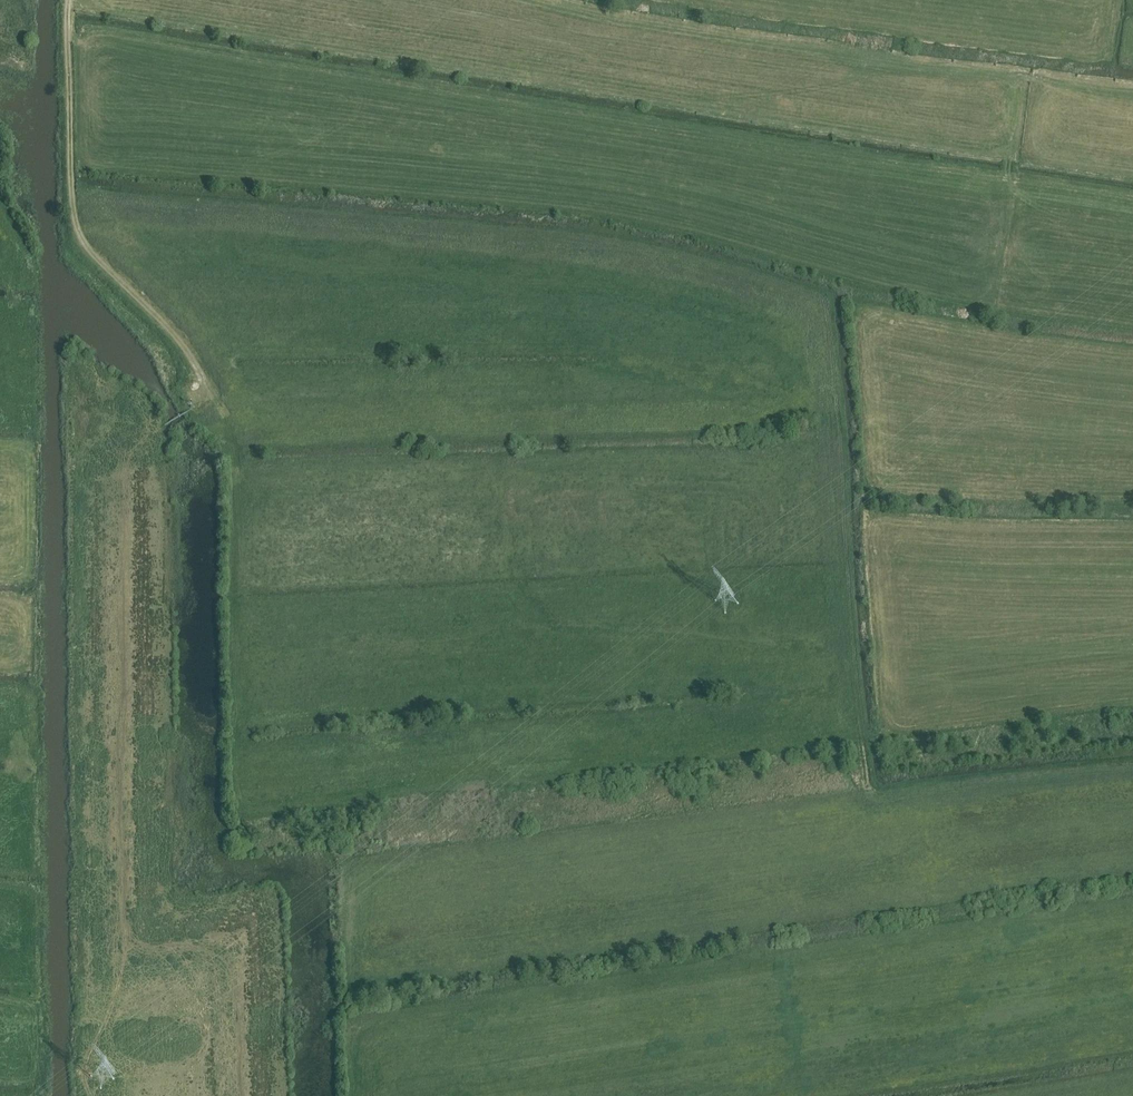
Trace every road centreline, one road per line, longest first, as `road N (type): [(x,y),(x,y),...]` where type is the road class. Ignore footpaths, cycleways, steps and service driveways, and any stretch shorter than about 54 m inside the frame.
road 1 (track): [(67,0),(73,215),(89,246),(184,344),(213,393)]

